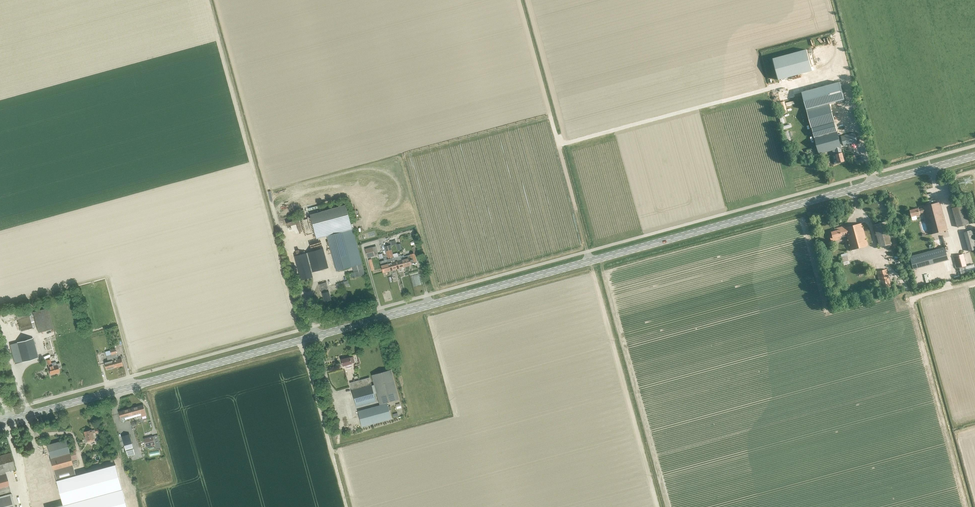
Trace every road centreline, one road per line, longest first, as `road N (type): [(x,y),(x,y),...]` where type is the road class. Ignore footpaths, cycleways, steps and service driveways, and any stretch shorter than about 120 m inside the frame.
road 1 (primary): [(0,423),(974,156)]
road 2 (track): [(918,296),(911,298),(967,506)]
road 3 (track): [(918,296),(953,426),(974,427)]

